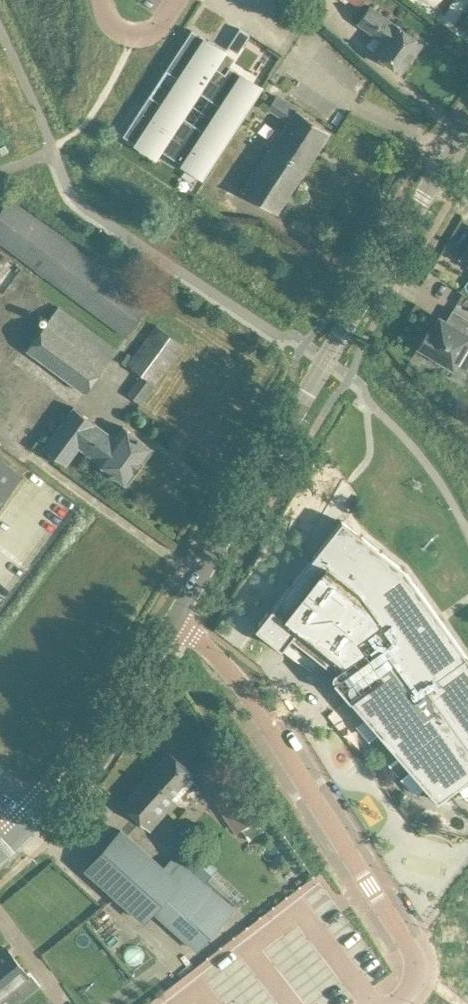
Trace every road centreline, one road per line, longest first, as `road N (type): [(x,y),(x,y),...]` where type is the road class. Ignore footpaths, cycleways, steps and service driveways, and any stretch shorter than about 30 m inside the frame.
road 1 (tertiary): [(176,619),(401,231),(467,131)]
road 2 (residential): [(411,950),(235,678),(176,619)]
road 3 (tertiary): [(35,818),(115,721),(176,619)]

